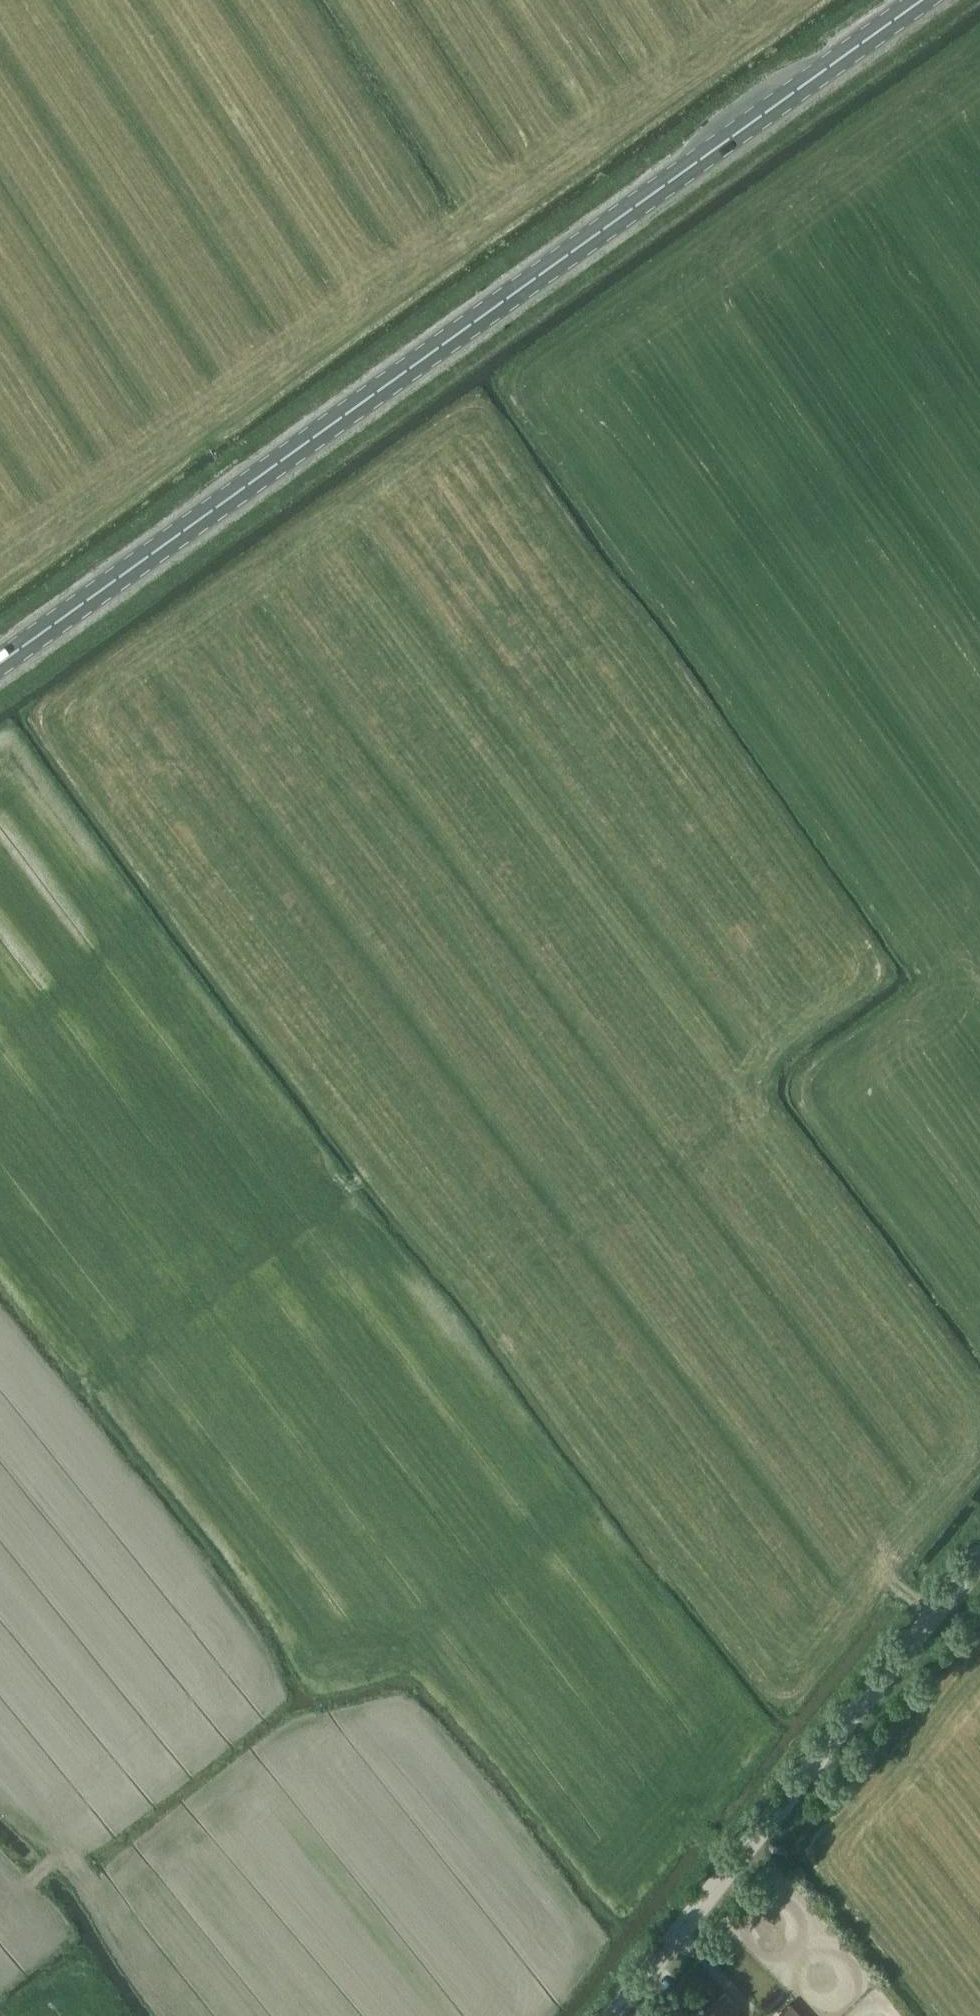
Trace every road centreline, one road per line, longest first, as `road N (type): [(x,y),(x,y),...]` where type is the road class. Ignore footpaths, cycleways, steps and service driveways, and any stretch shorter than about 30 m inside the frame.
road 1 (primary): [(0,662),(921,0)]
road 2 (tertiary): [(612,2015),(979,1569)]

